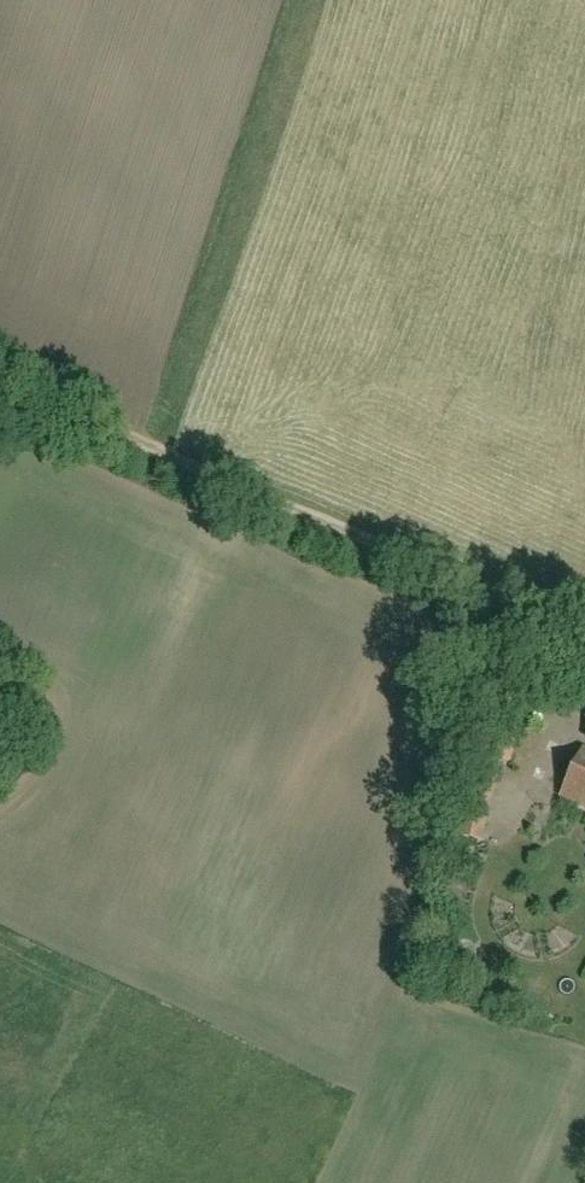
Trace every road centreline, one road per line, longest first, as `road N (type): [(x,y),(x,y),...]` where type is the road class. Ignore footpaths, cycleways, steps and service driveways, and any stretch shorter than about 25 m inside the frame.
road 1 (track): [(0,381),(467,575)]
road 2 (unclassified): [(467,575),(584,628)]

